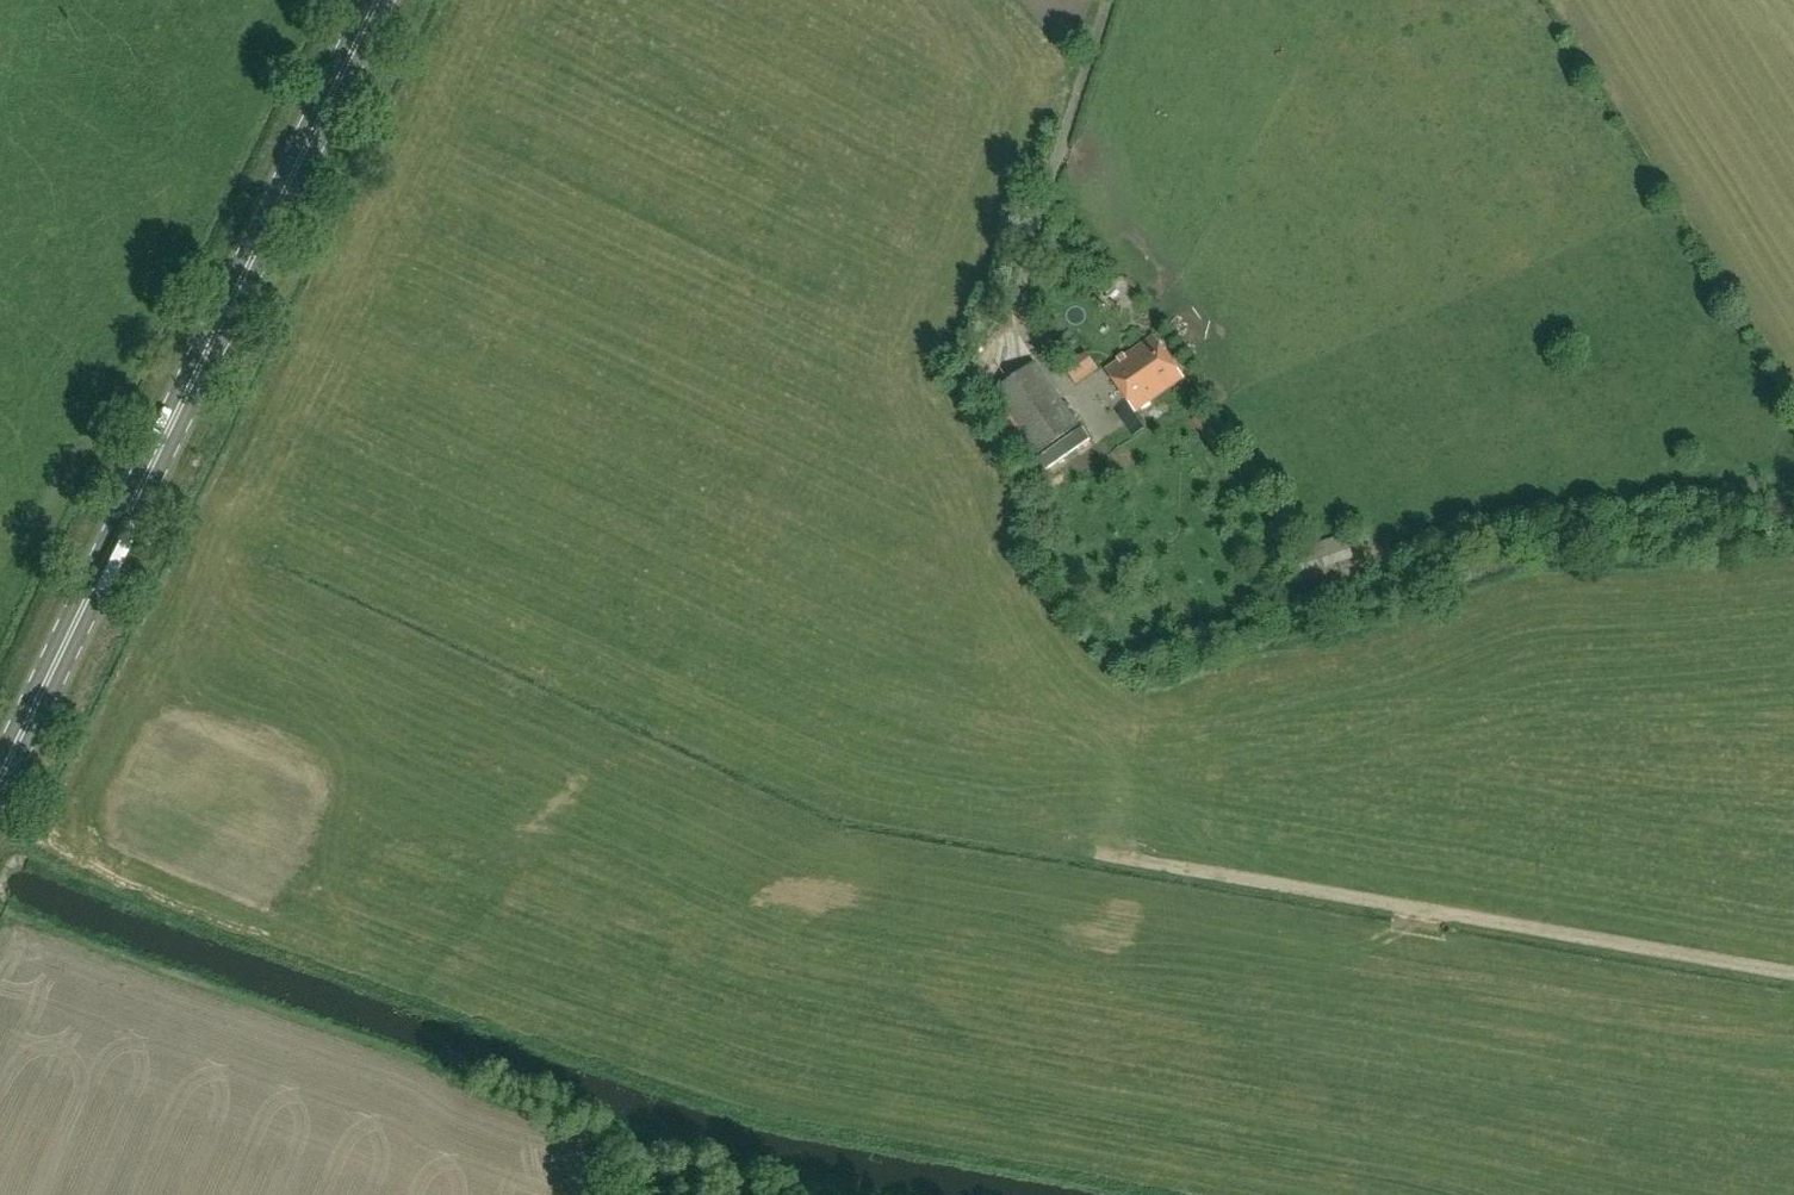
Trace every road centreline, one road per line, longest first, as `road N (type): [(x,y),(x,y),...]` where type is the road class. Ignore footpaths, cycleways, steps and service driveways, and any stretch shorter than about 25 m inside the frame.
road 1 (primary): [(0,773),(375,0)]

